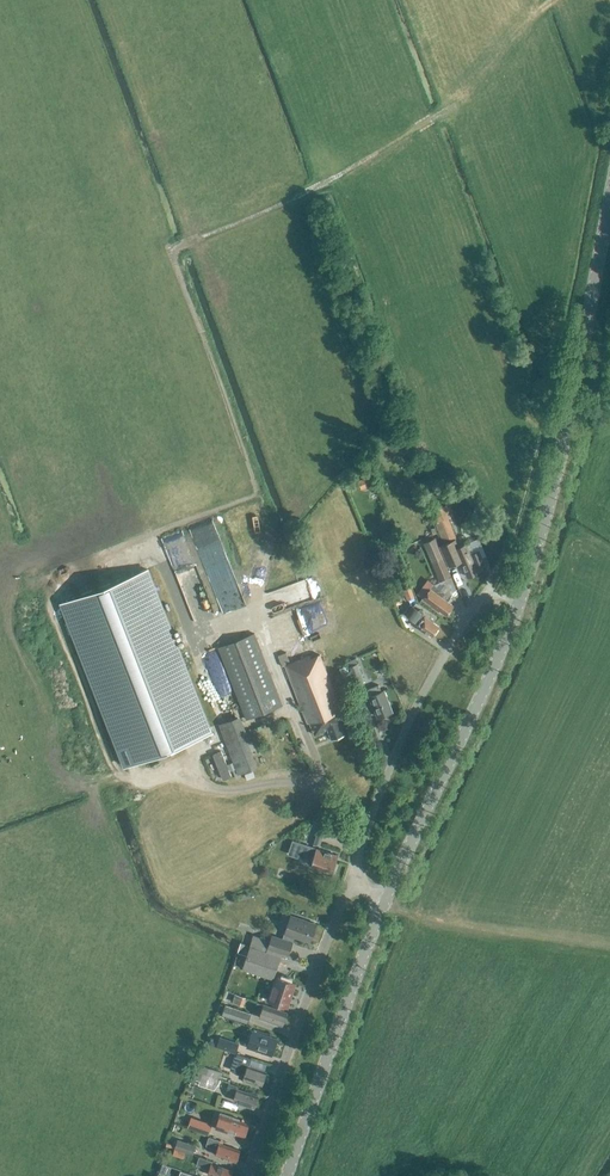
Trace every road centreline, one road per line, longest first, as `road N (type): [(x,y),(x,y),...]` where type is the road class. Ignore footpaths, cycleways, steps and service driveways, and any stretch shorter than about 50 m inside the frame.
road 1 (unclassified): [(521,598),(609,212)]
road 2 (residential): [(351,878),(418,700),(468,616),(491,593),(521,598)]
road 3 (unclassified): [(381,908),(521,598)]
road 4 (residential): [(246,1175),(351,878)]
road 5 (unclassified): [(286,1175),(381,908)]

